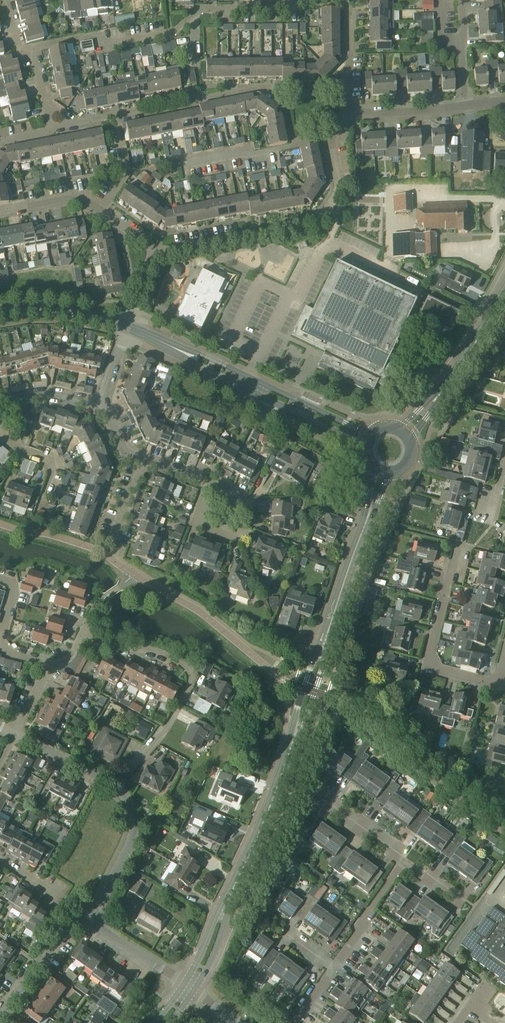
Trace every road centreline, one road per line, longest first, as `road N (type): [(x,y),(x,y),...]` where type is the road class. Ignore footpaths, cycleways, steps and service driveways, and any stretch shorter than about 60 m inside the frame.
road 1 (residential): [(155,248),(318,222),(340,189),(331,139),(345,112)]
road 2 (residential): [(116,791),(166,728),(193,678),(191,668),(157,651),(82,635)]
road 3 (residential): [(116,117),(257,90),(347,86)]
road 4 (tertiary): [(174,348),(366,450)]
road 5 (tertiary): [(372,434),(174,348)]
road 6 (residential): [(498,682),(434,662),(461,543)]
road 7 (tertiary): [(231,894),(295,735)]
road 8 (residential): [(35,48),(172,33),(195,12)]
road 9 (residential): [(195,12),(346,2)]
road 10 (residential): [(95,926),(133,839),(130,814),(116,791)]
road 11 (residential): [(0,1022),(63,939),(76,927),(95,926)]
road 12 (tertiary): [(0,311),(58,311),(129,327)]
road 13 (residential): [(0,580),(14,591),(1,637),(9,654),(51,668)]
road 14 (residential): [(334,967),(402,862)]
road 15 (tertiary): [(327,635),(367,519)]
road 16 (residential): [(345,112),(466,107)]

